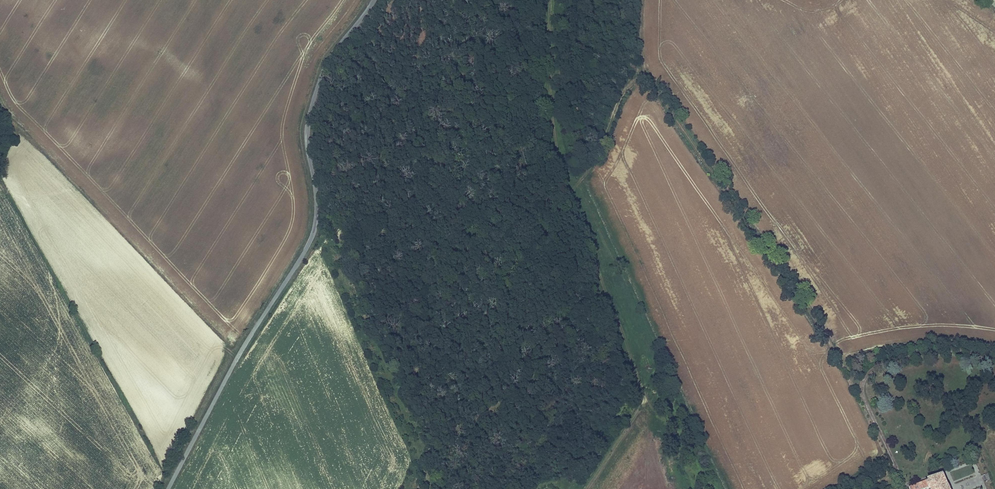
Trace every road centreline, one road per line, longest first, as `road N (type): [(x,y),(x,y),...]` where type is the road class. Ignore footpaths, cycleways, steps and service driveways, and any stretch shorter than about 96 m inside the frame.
road 1 (unclassified): [(375,0),(326,63),(309,113),(312,237),(168,488)]
road 2 (unclassified): [(994,355),(905,351),(878,357),(862,374),(860,391),(895,468)]

